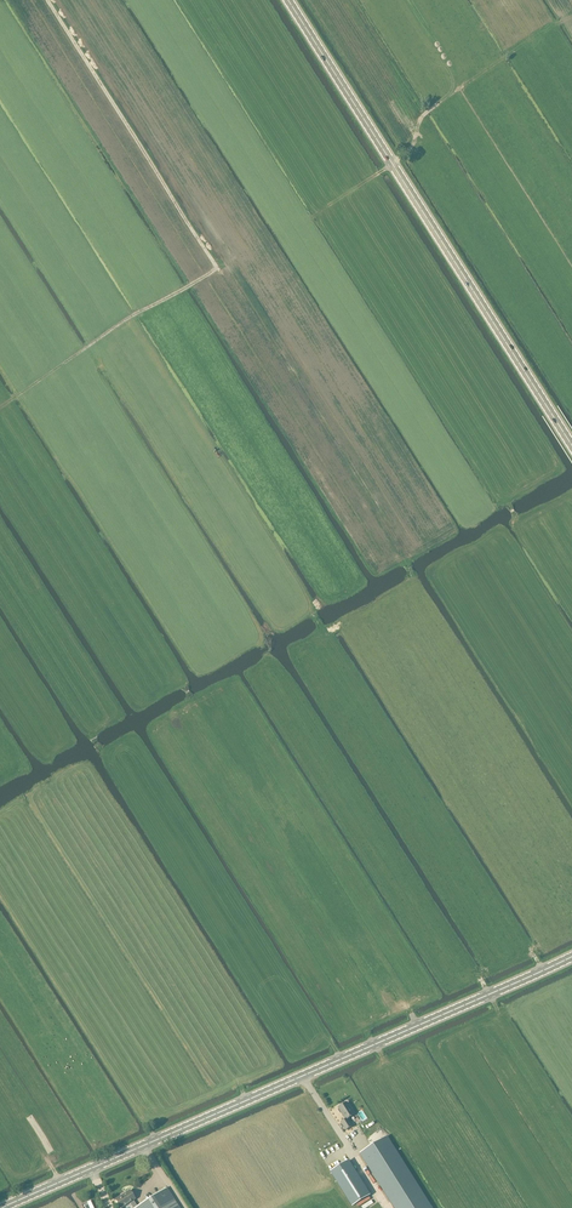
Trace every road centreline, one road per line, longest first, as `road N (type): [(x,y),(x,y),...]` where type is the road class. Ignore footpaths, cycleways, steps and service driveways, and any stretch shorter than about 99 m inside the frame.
road 1 (secondary): [(2,1207),(571,957)]
road 2 (track): [(0,406),(217,268),(47,0)]
road 3 (secondary): [(571,446),(289,0)]

